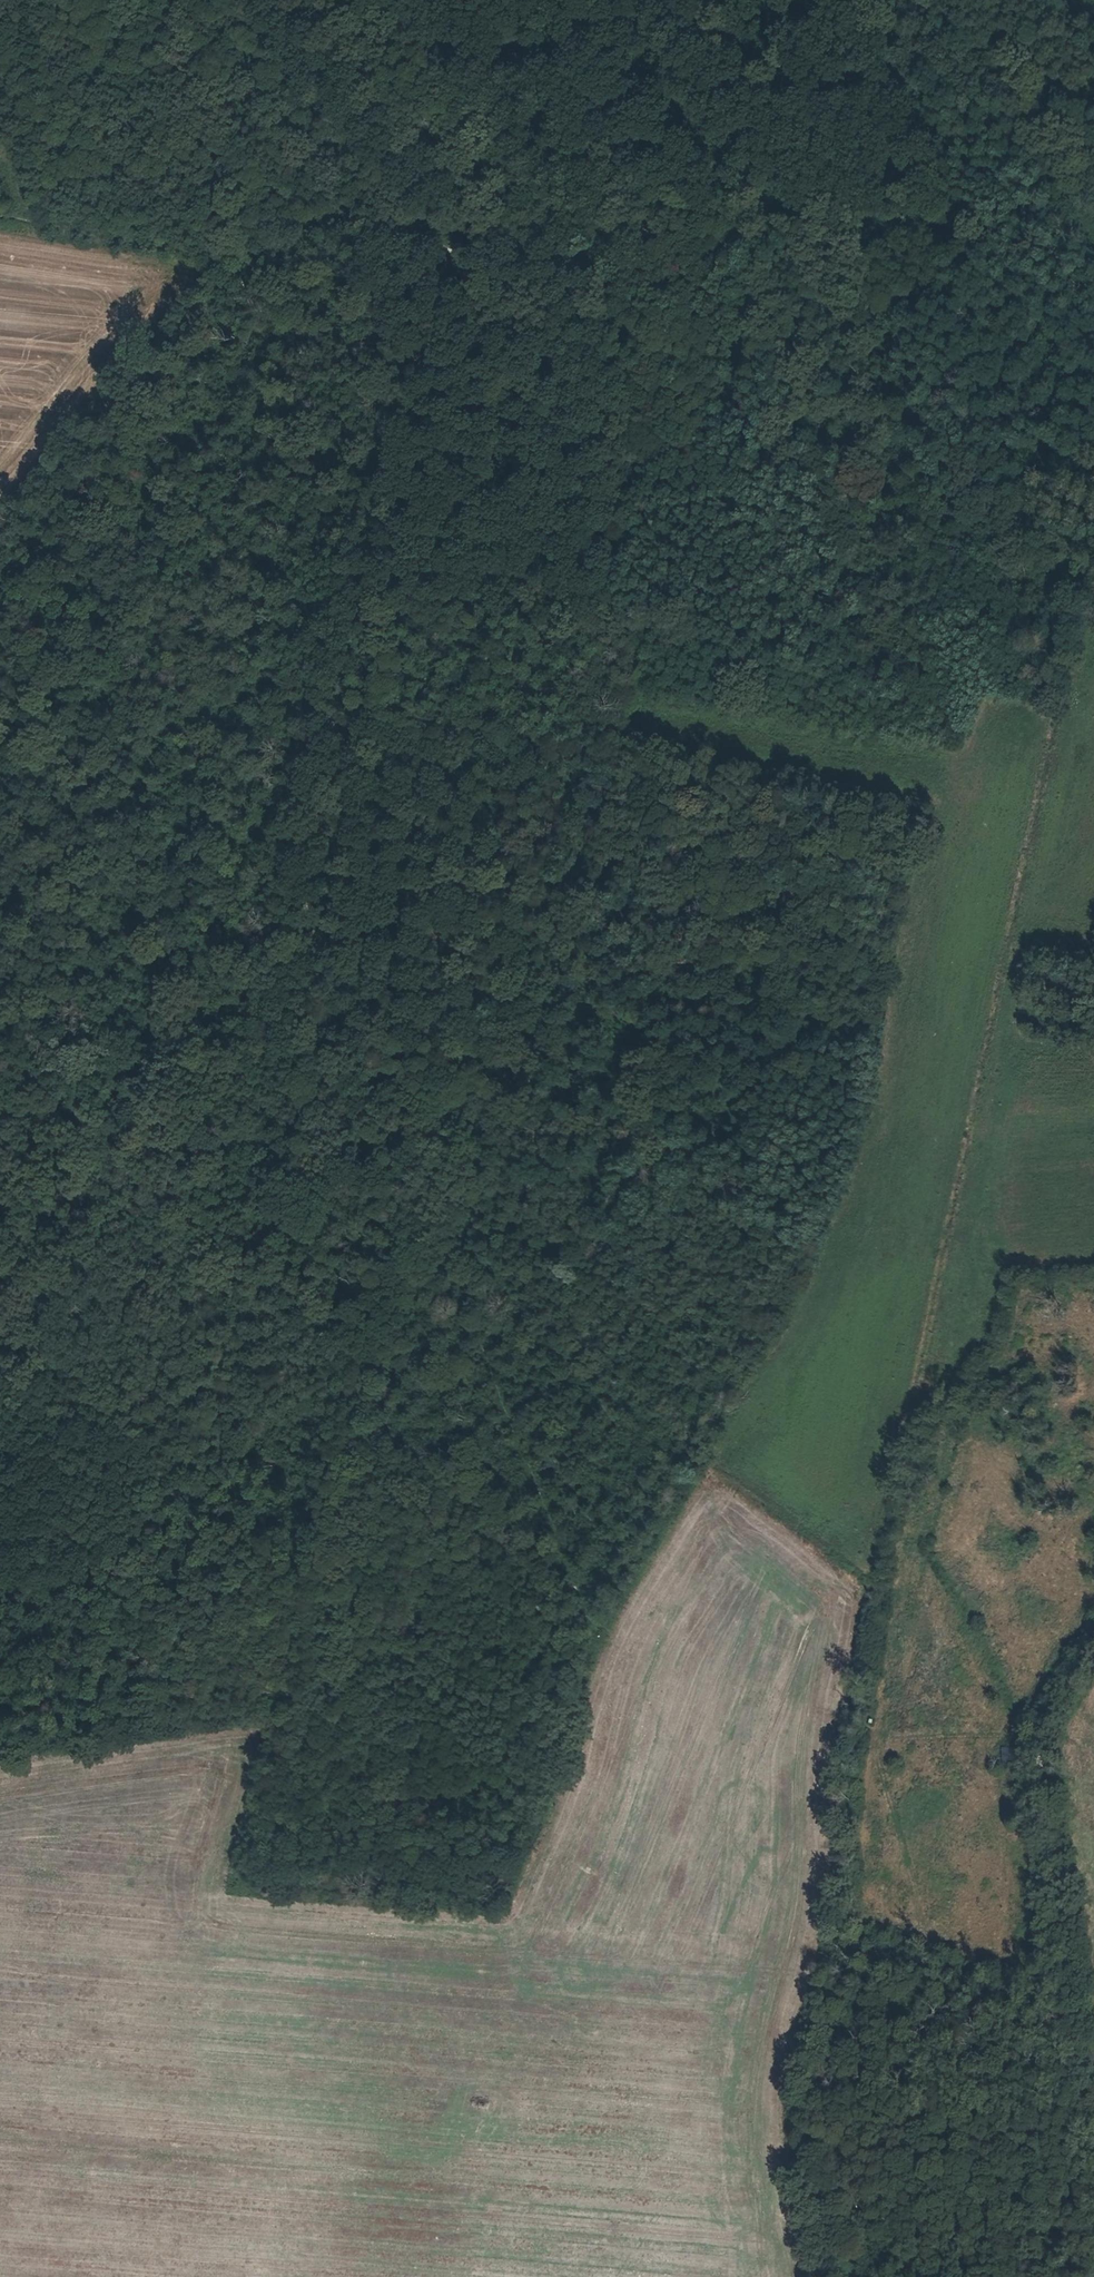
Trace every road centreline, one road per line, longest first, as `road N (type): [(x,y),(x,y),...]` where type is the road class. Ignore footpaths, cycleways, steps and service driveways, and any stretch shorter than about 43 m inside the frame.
road 1 (track): [(1093,179),(965,269),(850,216),(528,243)]
road 2 (track): [(1093,2060),(1085,1921),(1059,1824),(1052,1739),(1093,1671)]

